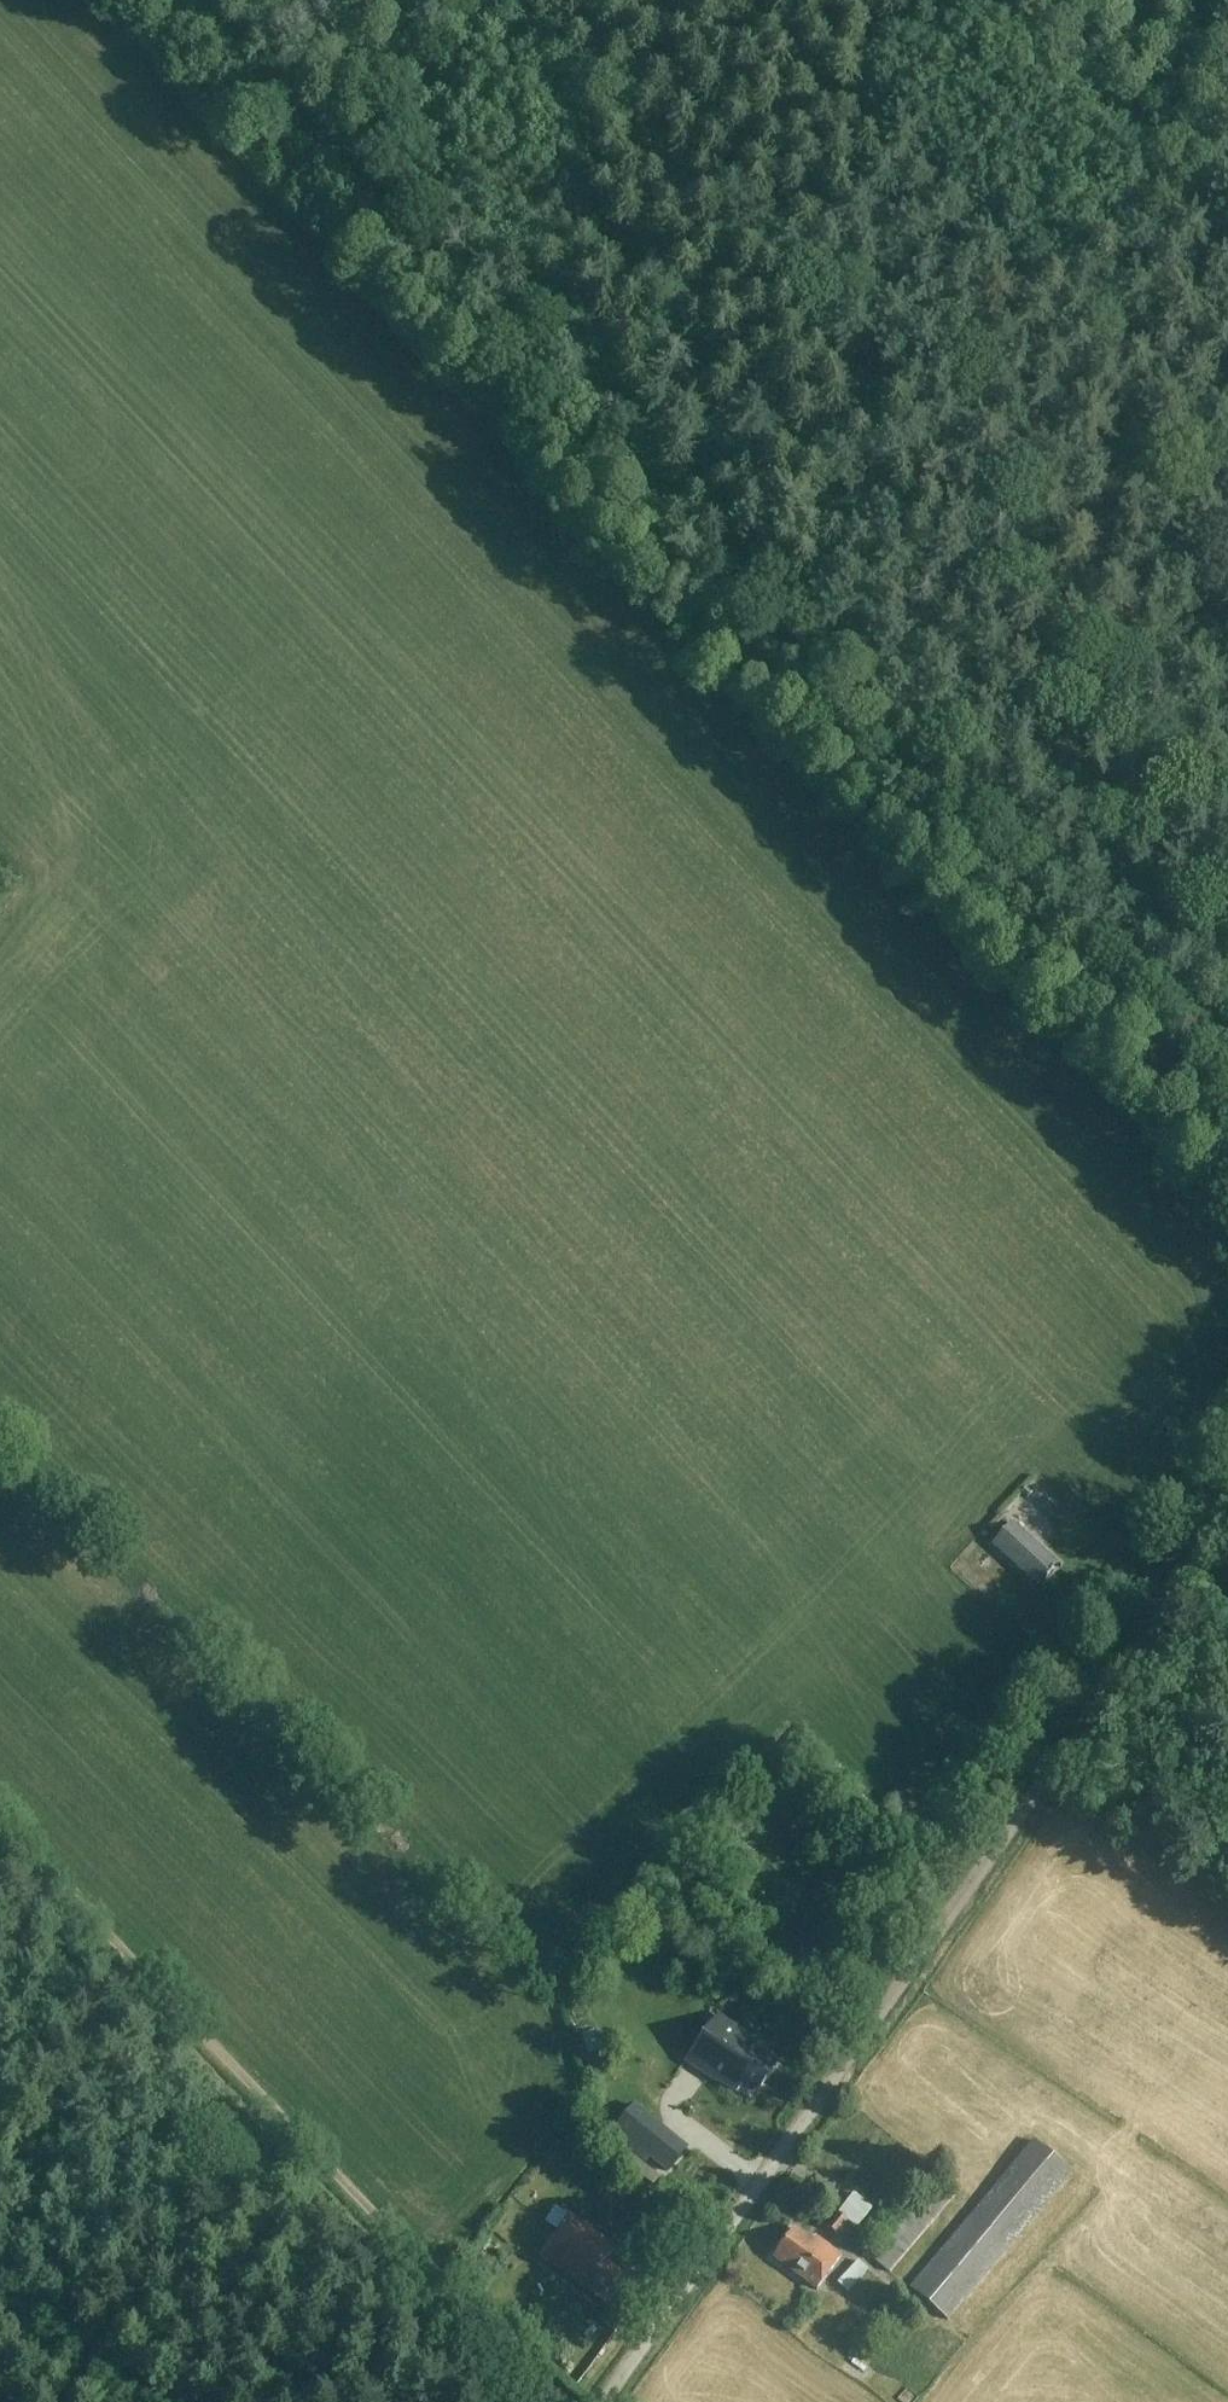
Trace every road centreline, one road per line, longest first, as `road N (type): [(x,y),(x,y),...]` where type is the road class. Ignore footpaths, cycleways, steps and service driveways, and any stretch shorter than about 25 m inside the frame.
road 1 (track): [(1227,1118),(180,0)]
road 2 (unclassified): [(605,2401),(1227,1518)]
road 3 (track): [(0,1825),(553,2401)]
road 4 (track): [(376,212),(422,150),(497,0)]

